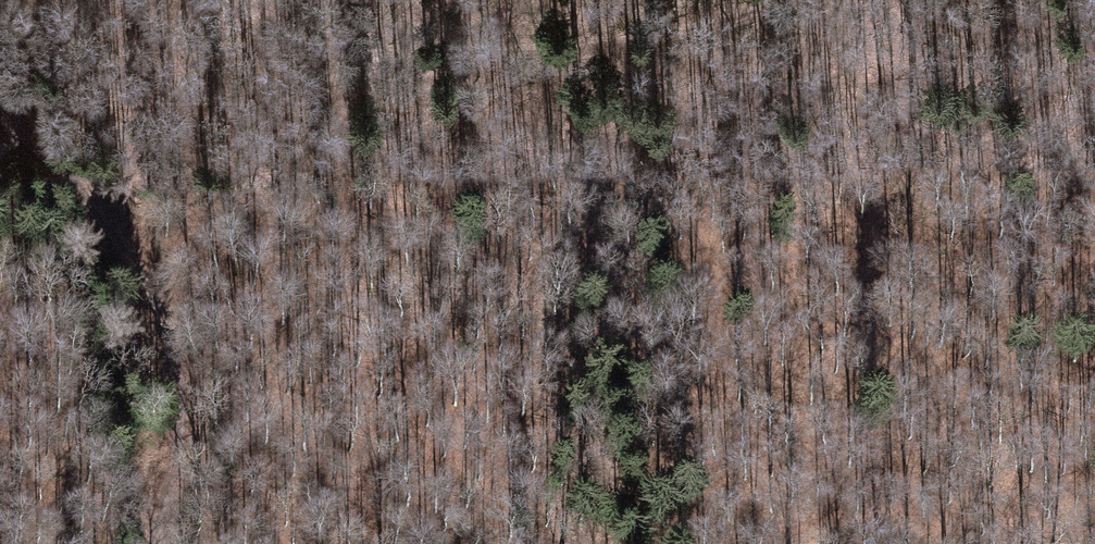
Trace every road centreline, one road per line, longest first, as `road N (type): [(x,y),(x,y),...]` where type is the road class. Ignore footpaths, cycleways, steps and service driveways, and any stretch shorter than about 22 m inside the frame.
road 1 (track): [(794,0),(627,49),(405,61),(274,108),(17,117)]
road 2 (track): [(17,117),(109,216),(167,320),(179,448),(151,543)]
road 3 (track): [(1019,0),(1094,104)]

